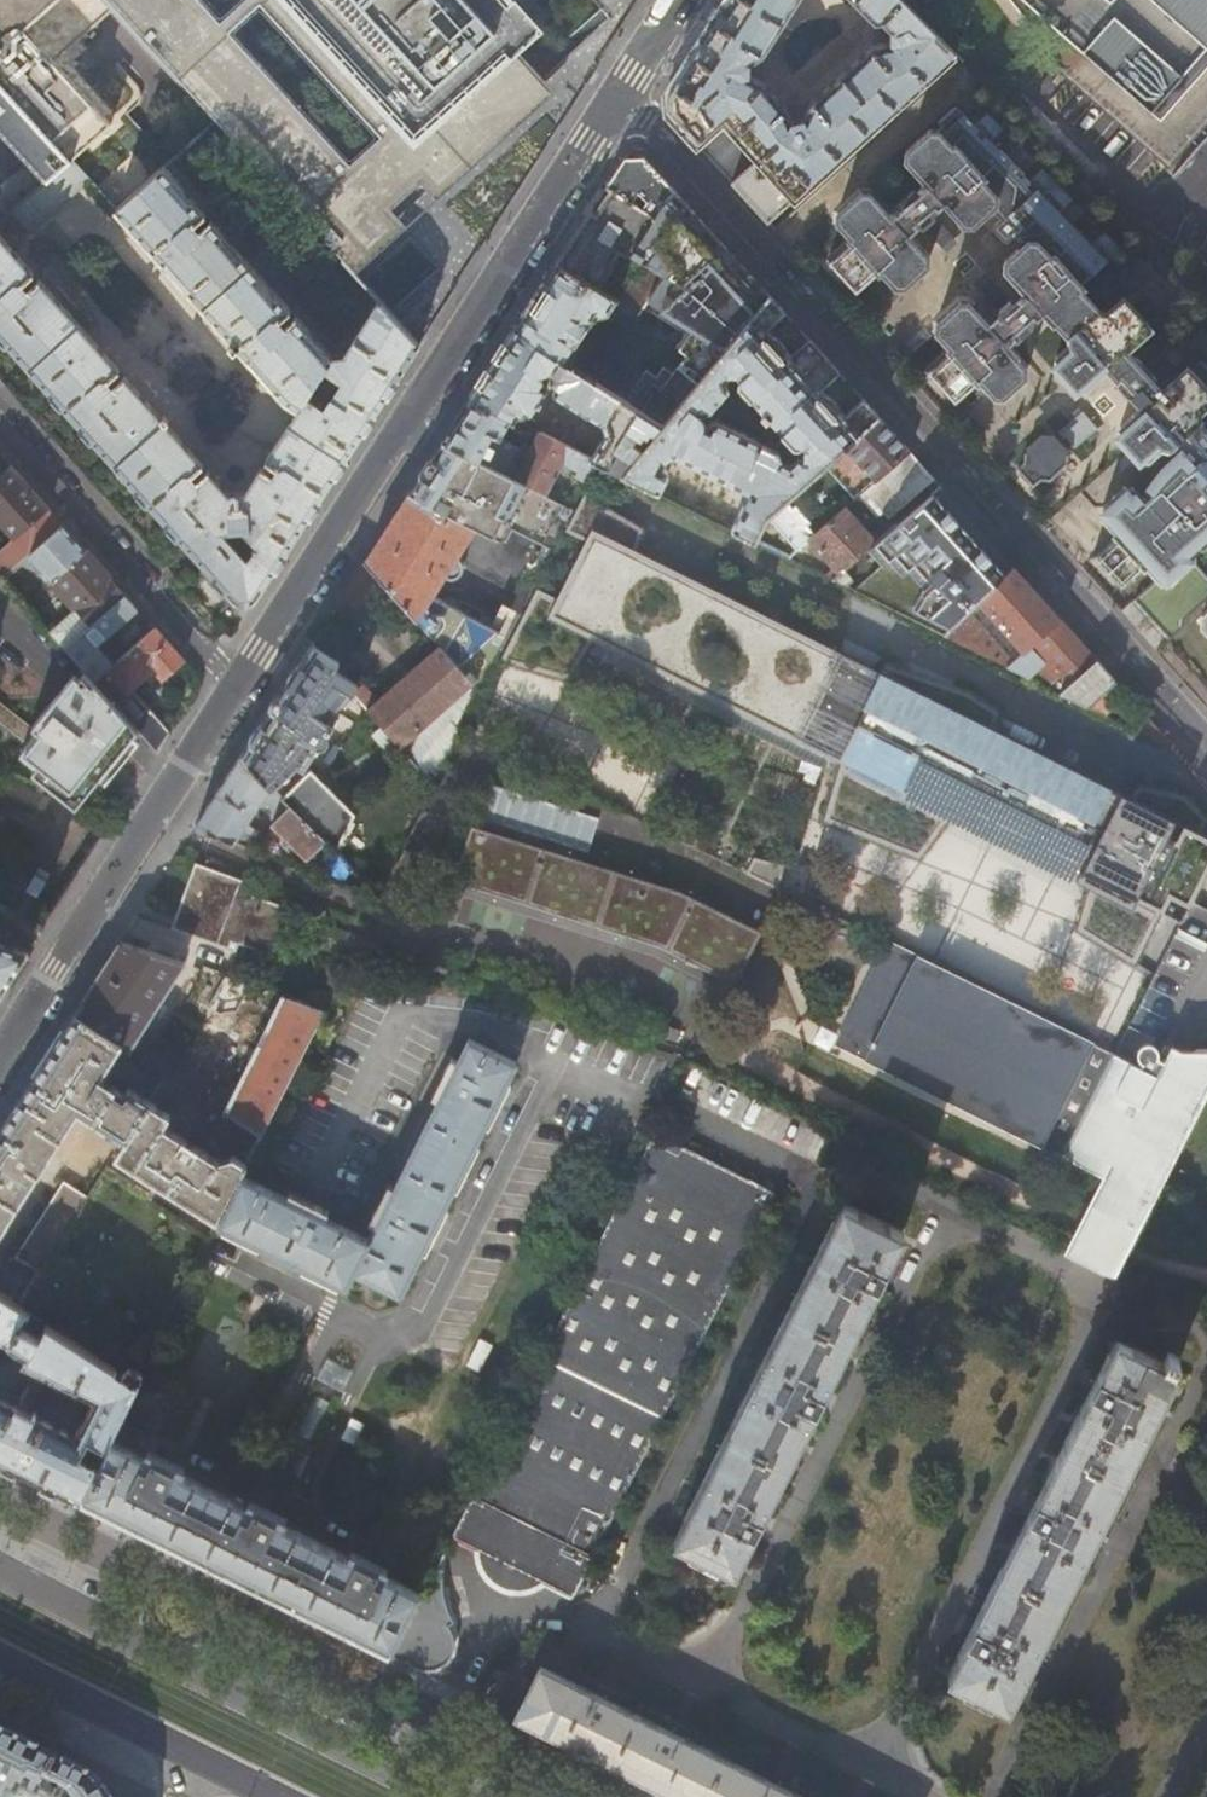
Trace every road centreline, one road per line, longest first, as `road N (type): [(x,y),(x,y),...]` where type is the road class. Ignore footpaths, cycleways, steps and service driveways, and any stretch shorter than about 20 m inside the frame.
road 1 (residential): [(617,94),(1206,740)]
road 2 (residential): [(617,94),(239,687)]
road 3 (residential): [(709,1687),(951,1205)]
road 4 (residential): [(872,1769),(1117,1290)]
road 5 (residential): [(816,1187),(598,1633)]
road 6 (residential): [(1206,1350),(999,1796)]
road 7 (primary): [(407,1777),(0,1571)]
road 8 (residential): [(239,687),(0,1062)]
road 9 (residential): [(239,687),(0,421)]
road 10 (residential): [(557,1065),(482,1022),(403,1016),(326,1169)]
road 11 (residential): [(557,1065),(428,1324),(382,1335)]
road 12 (residential): [(598,1633),(545,1612),(487,1624),(407,1777)]
road 13 (residential): [(816,1187),(557,1065)]
road 14 (primary): [(0,1662),(180,1752)]
road 15 (residential): [(1117,1290),(951,1205)]
road 16 (residential): [(872,1769),(709,1687)]
road 17 (residential): [(382,1335),(302,1497)]
road 18 (residential): [(382,1335),(222,1252)]
road 19 (residential): [(951,1205),(867,1166),(816,1187)]
road 20 (residential): [(709,1687),(598,1633)]

